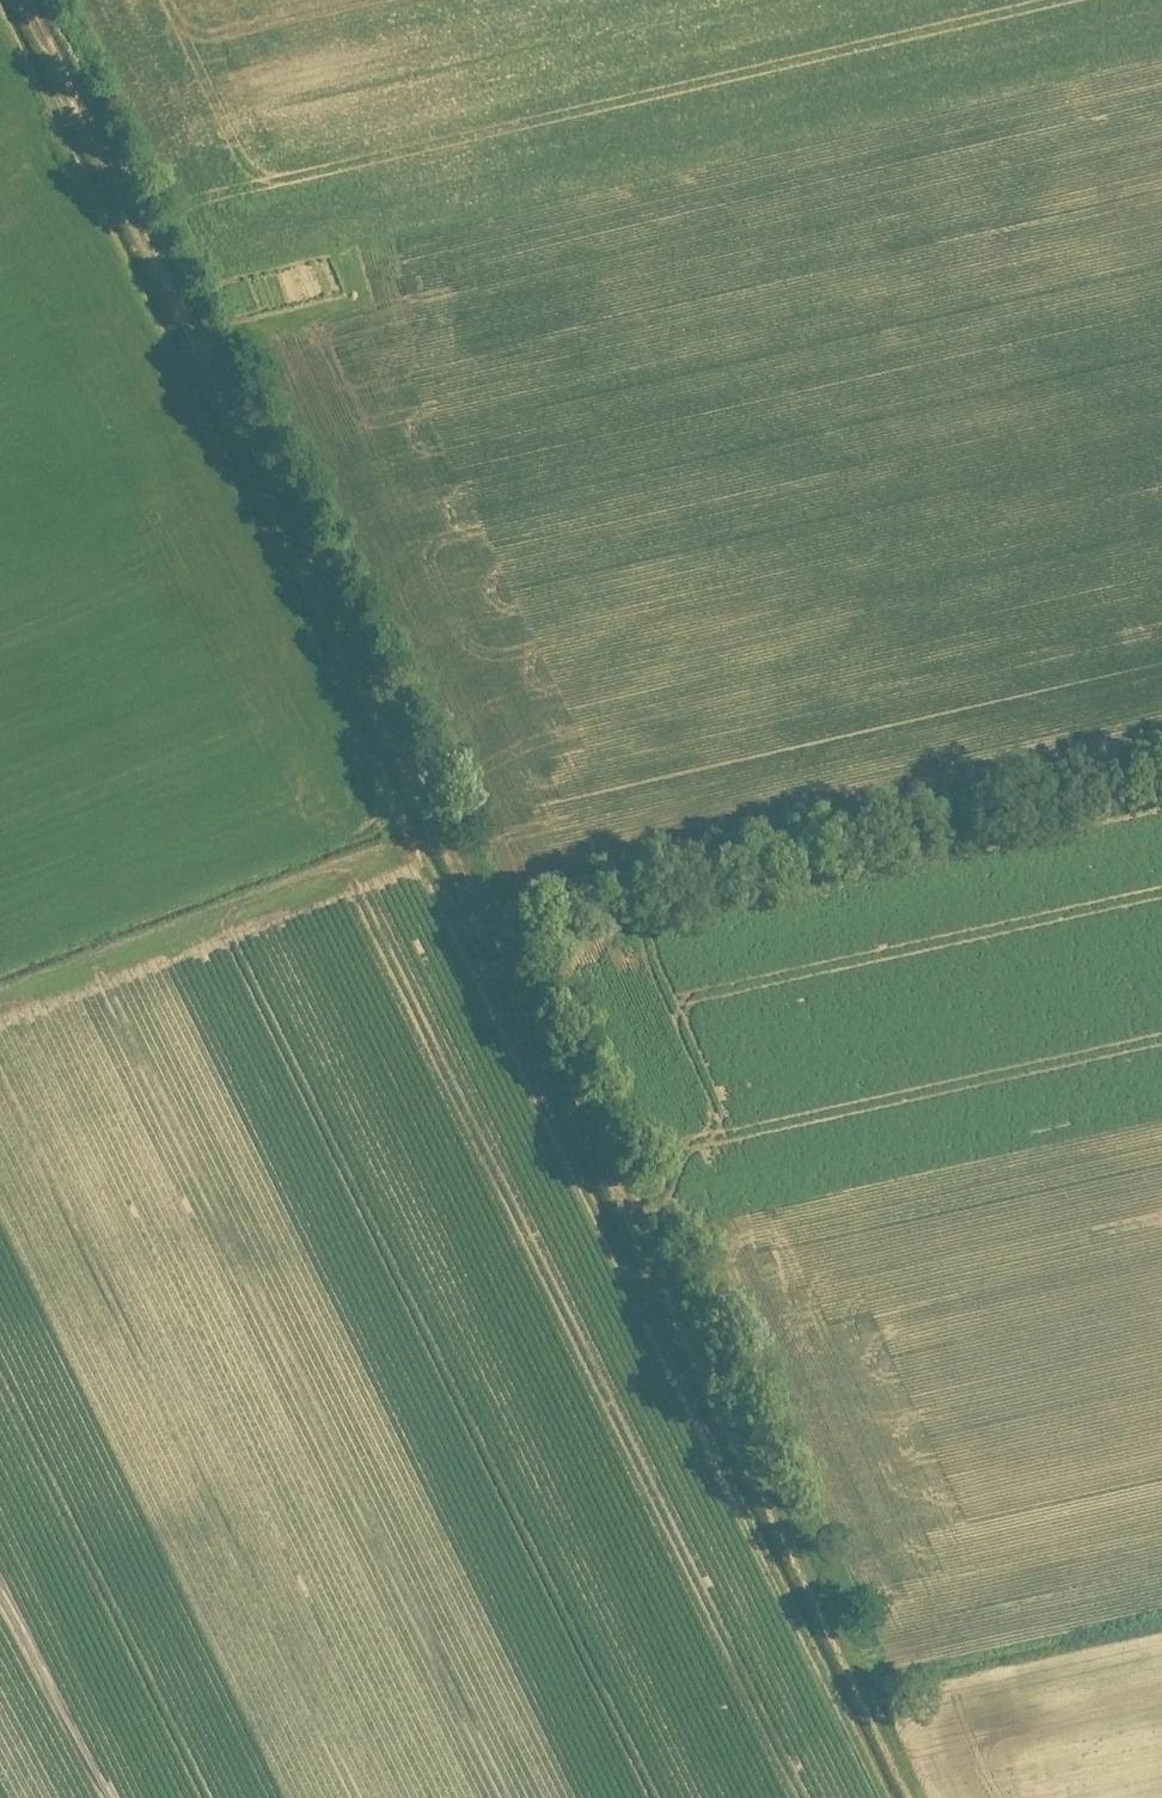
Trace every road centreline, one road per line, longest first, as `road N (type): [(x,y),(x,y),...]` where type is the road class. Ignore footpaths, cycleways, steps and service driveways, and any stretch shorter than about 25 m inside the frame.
road 1 (track): [(917,1797),(29,0)]

